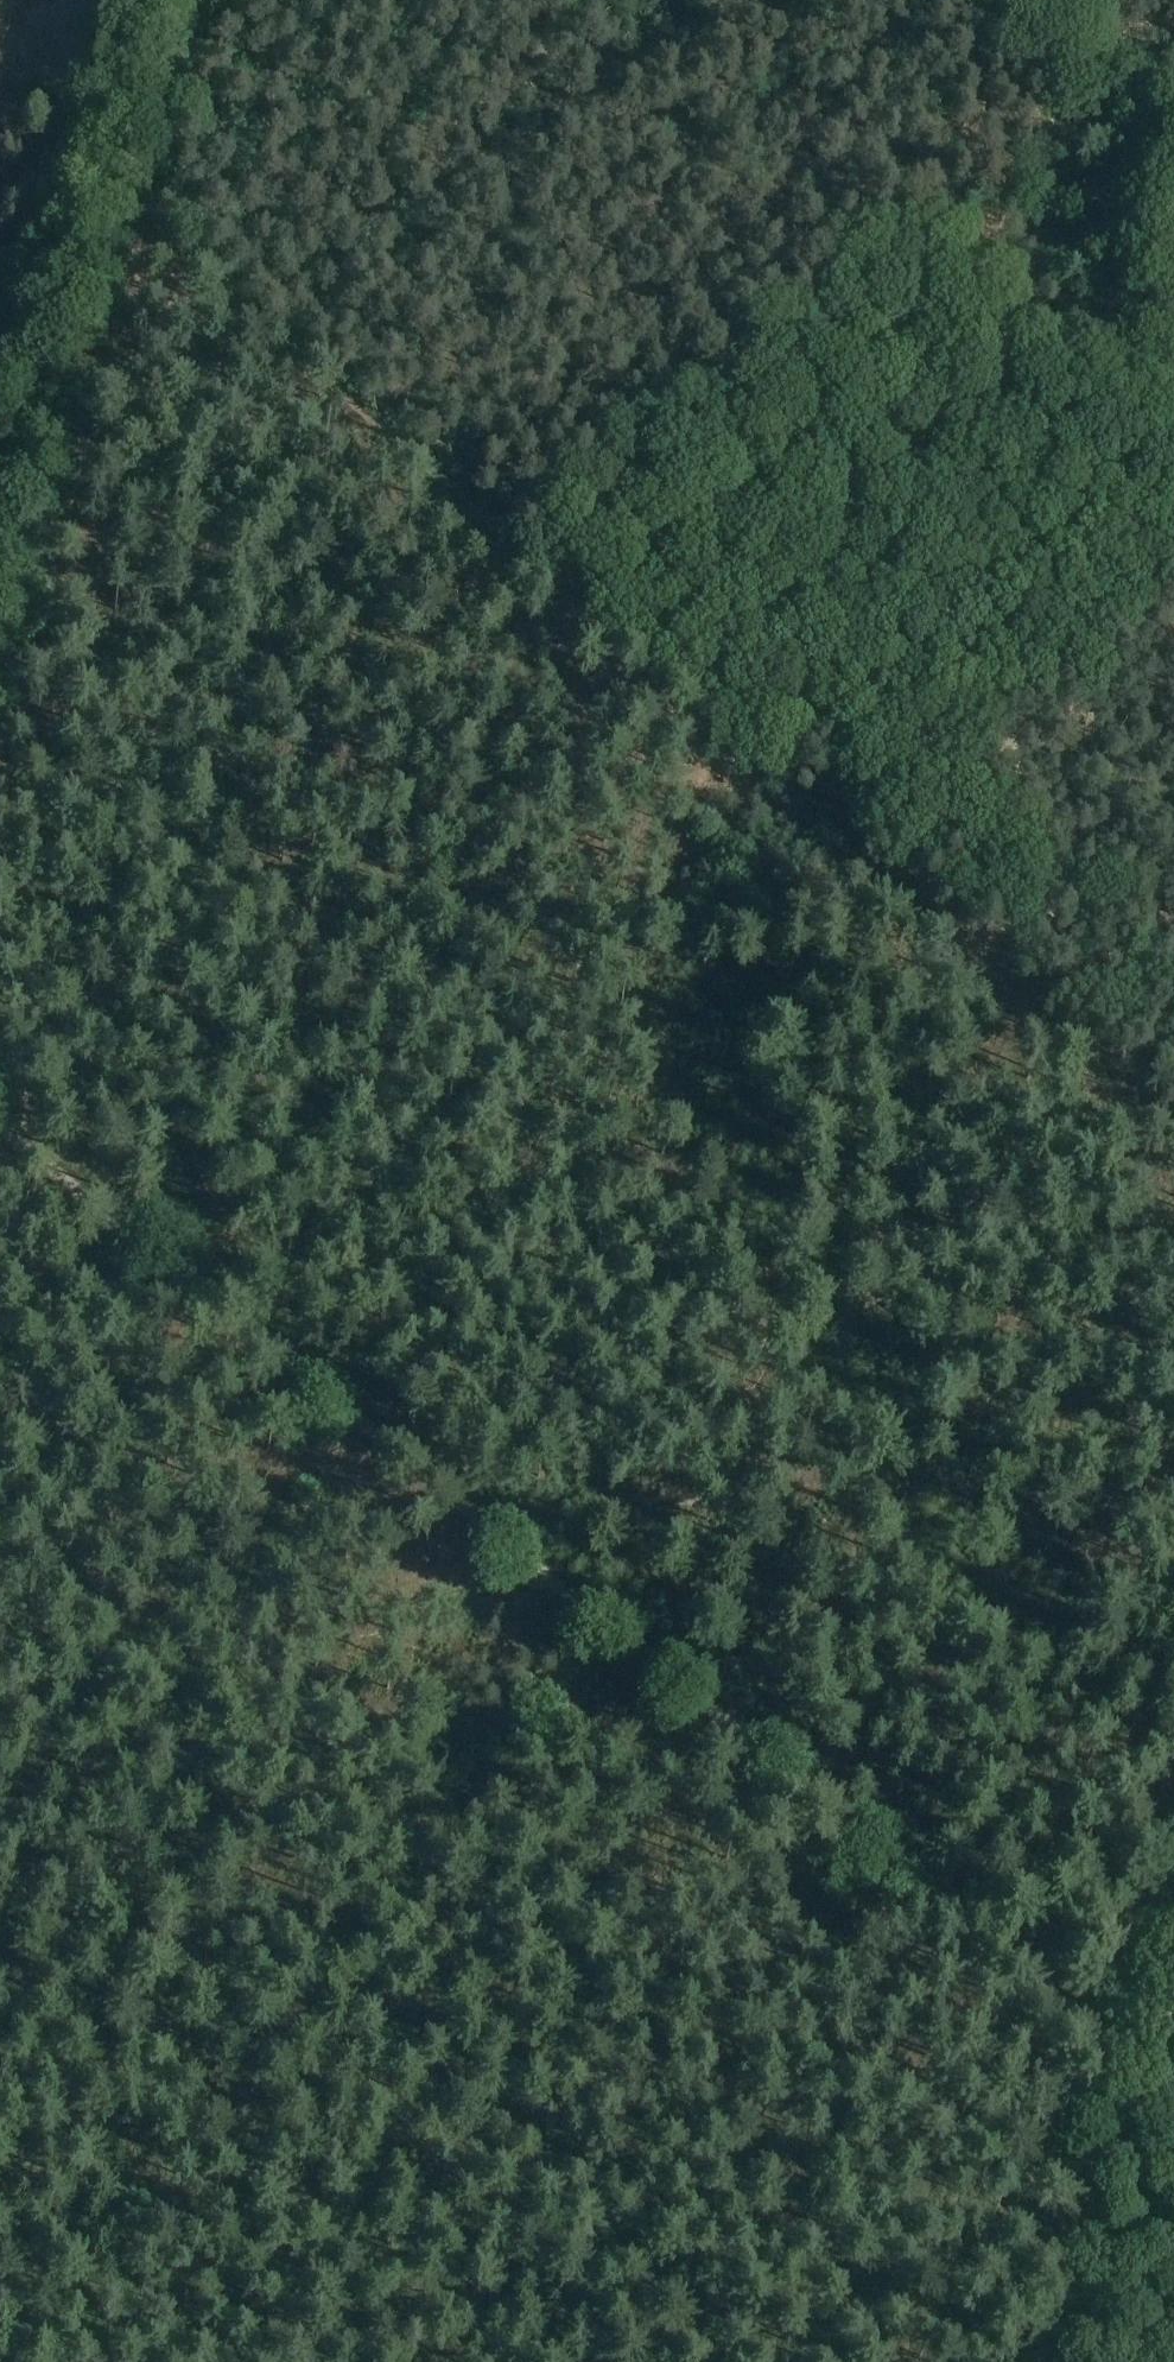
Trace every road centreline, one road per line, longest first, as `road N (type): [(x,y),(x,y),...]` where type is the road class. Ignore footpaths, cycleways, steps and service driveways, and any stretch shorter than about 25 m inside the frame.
road 1 (track): [(1104,2038),(0,1127)]
road 2 (track): [(0,712),(129,266)]
road 3 (track): [(1104,2038),(1041,2361)]
road 4 (track): [(129,266),(186,27)]
road 5 (track): [(1173,1899),(1104,2038)]
road 6 (track): [(1064,0),(1173,94)]

